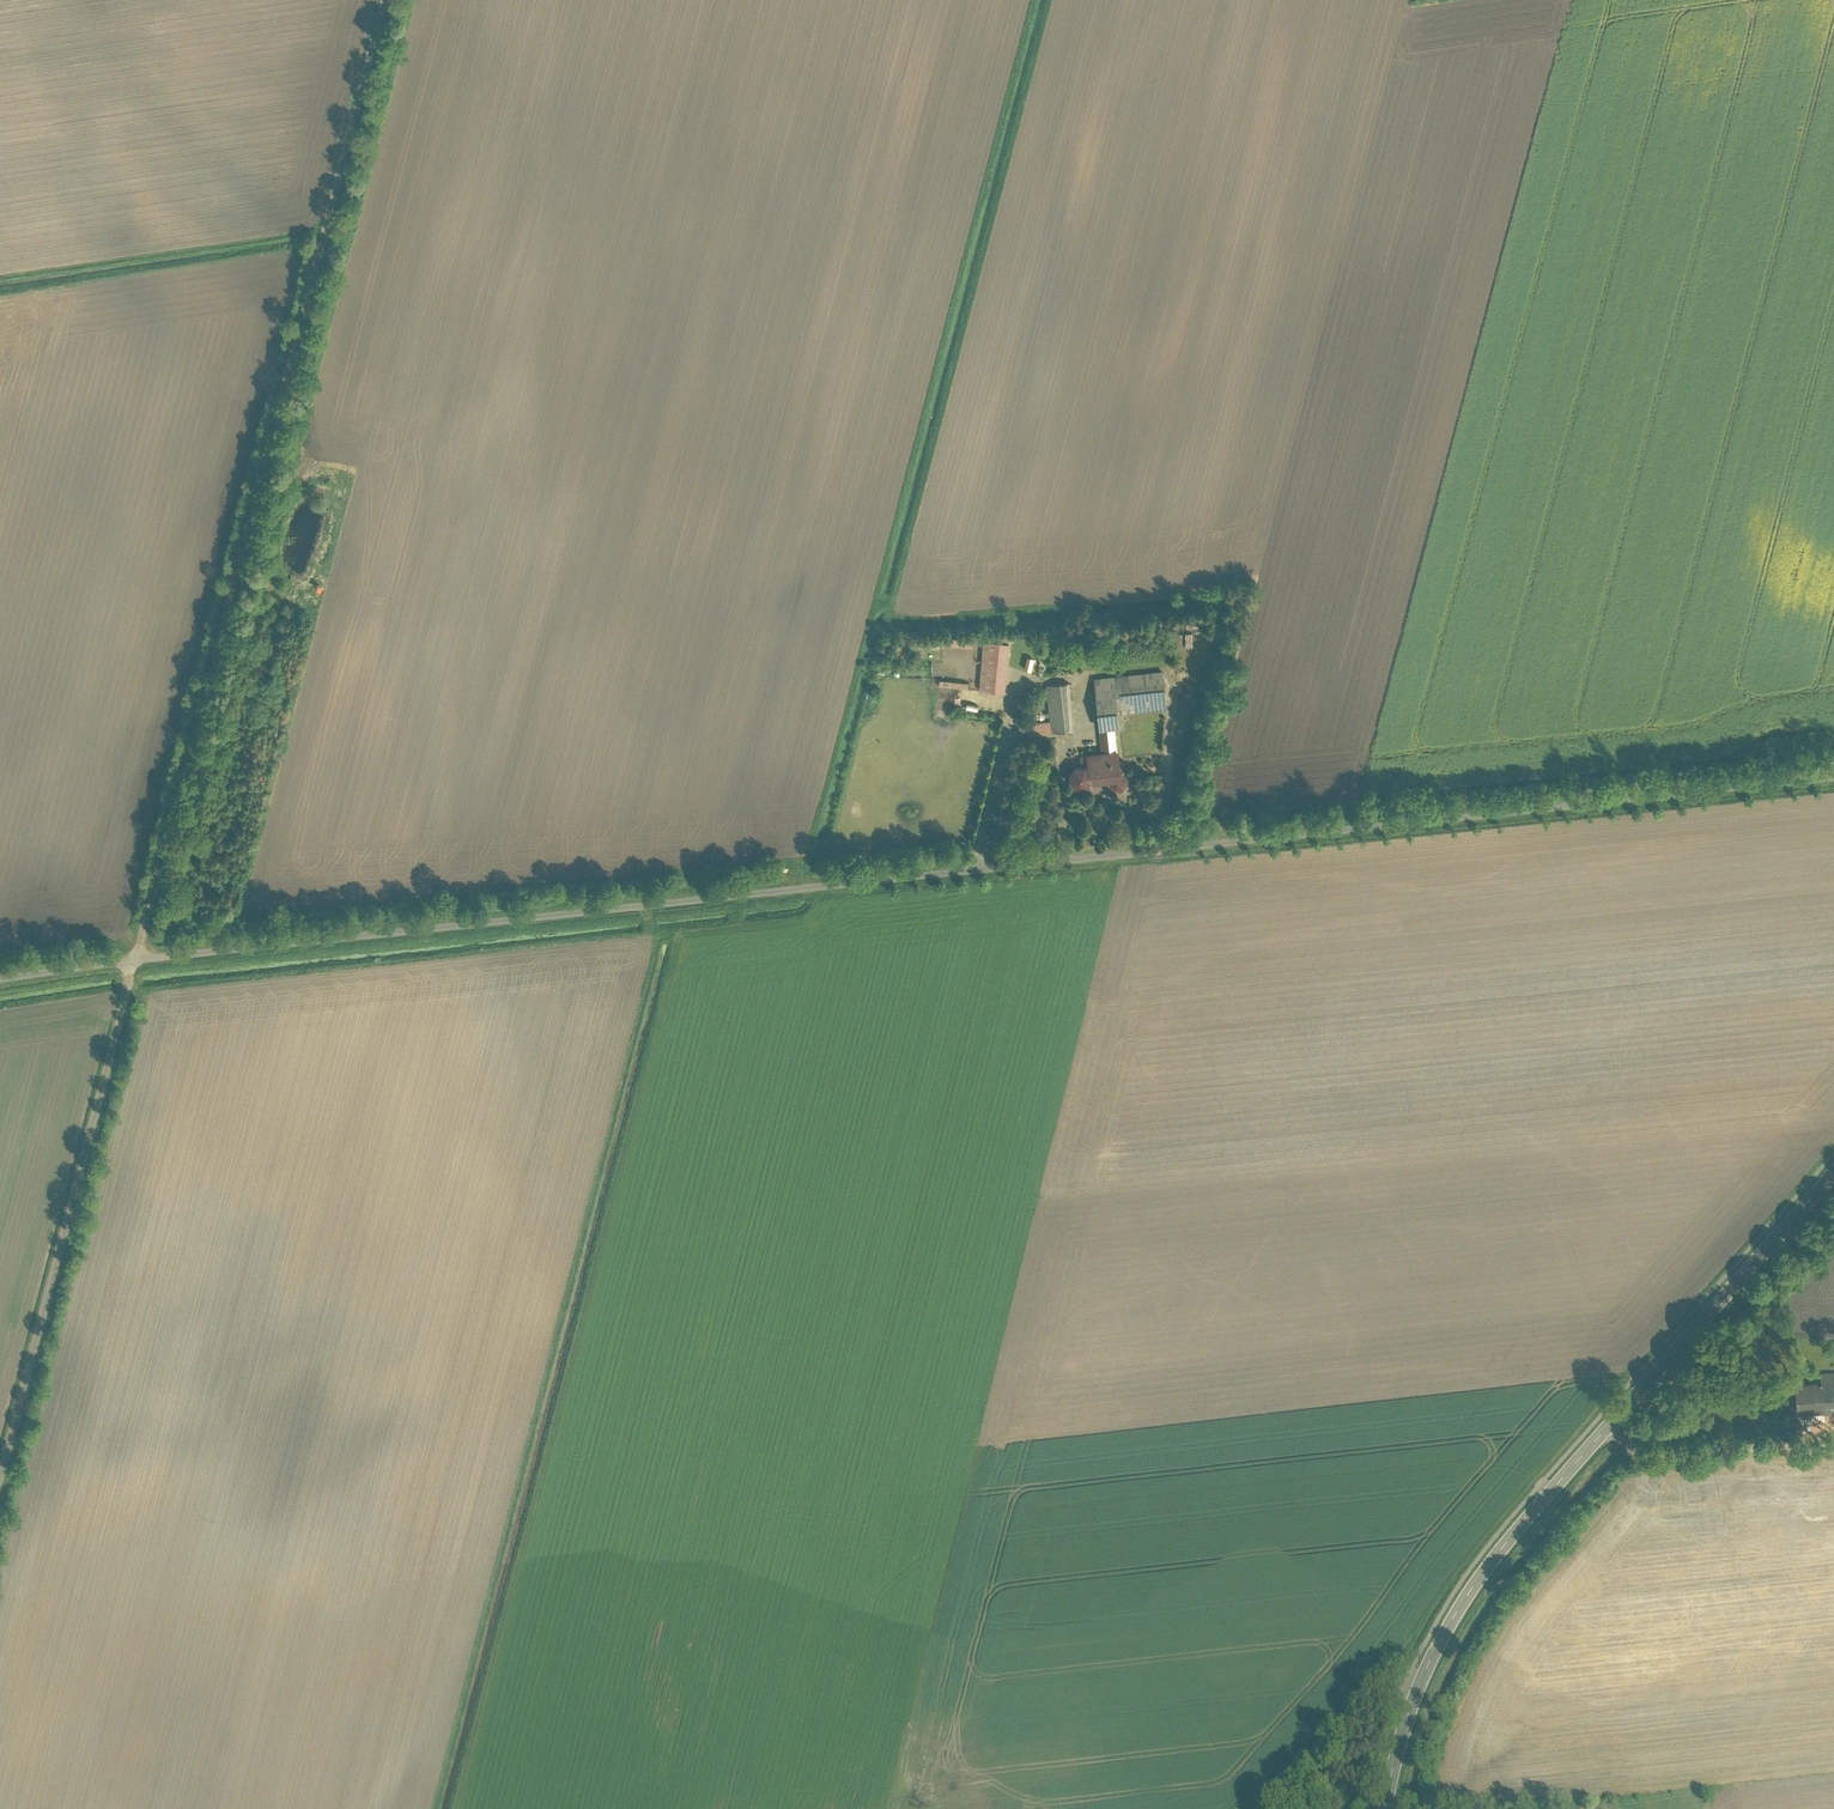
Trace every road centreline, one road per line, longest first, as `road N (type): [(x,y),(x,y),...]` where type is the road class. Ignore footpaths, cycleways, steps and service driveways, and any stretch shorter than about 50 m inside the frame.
road 1 (unclassified): [(0,977),(1833,777)]
road 2 (track): [(383,0),(0,1474)]
road 3 (tertiary): [(1833,1174),(1518,1528),(1459,1608),(1423,1675),(1386,1808)]

